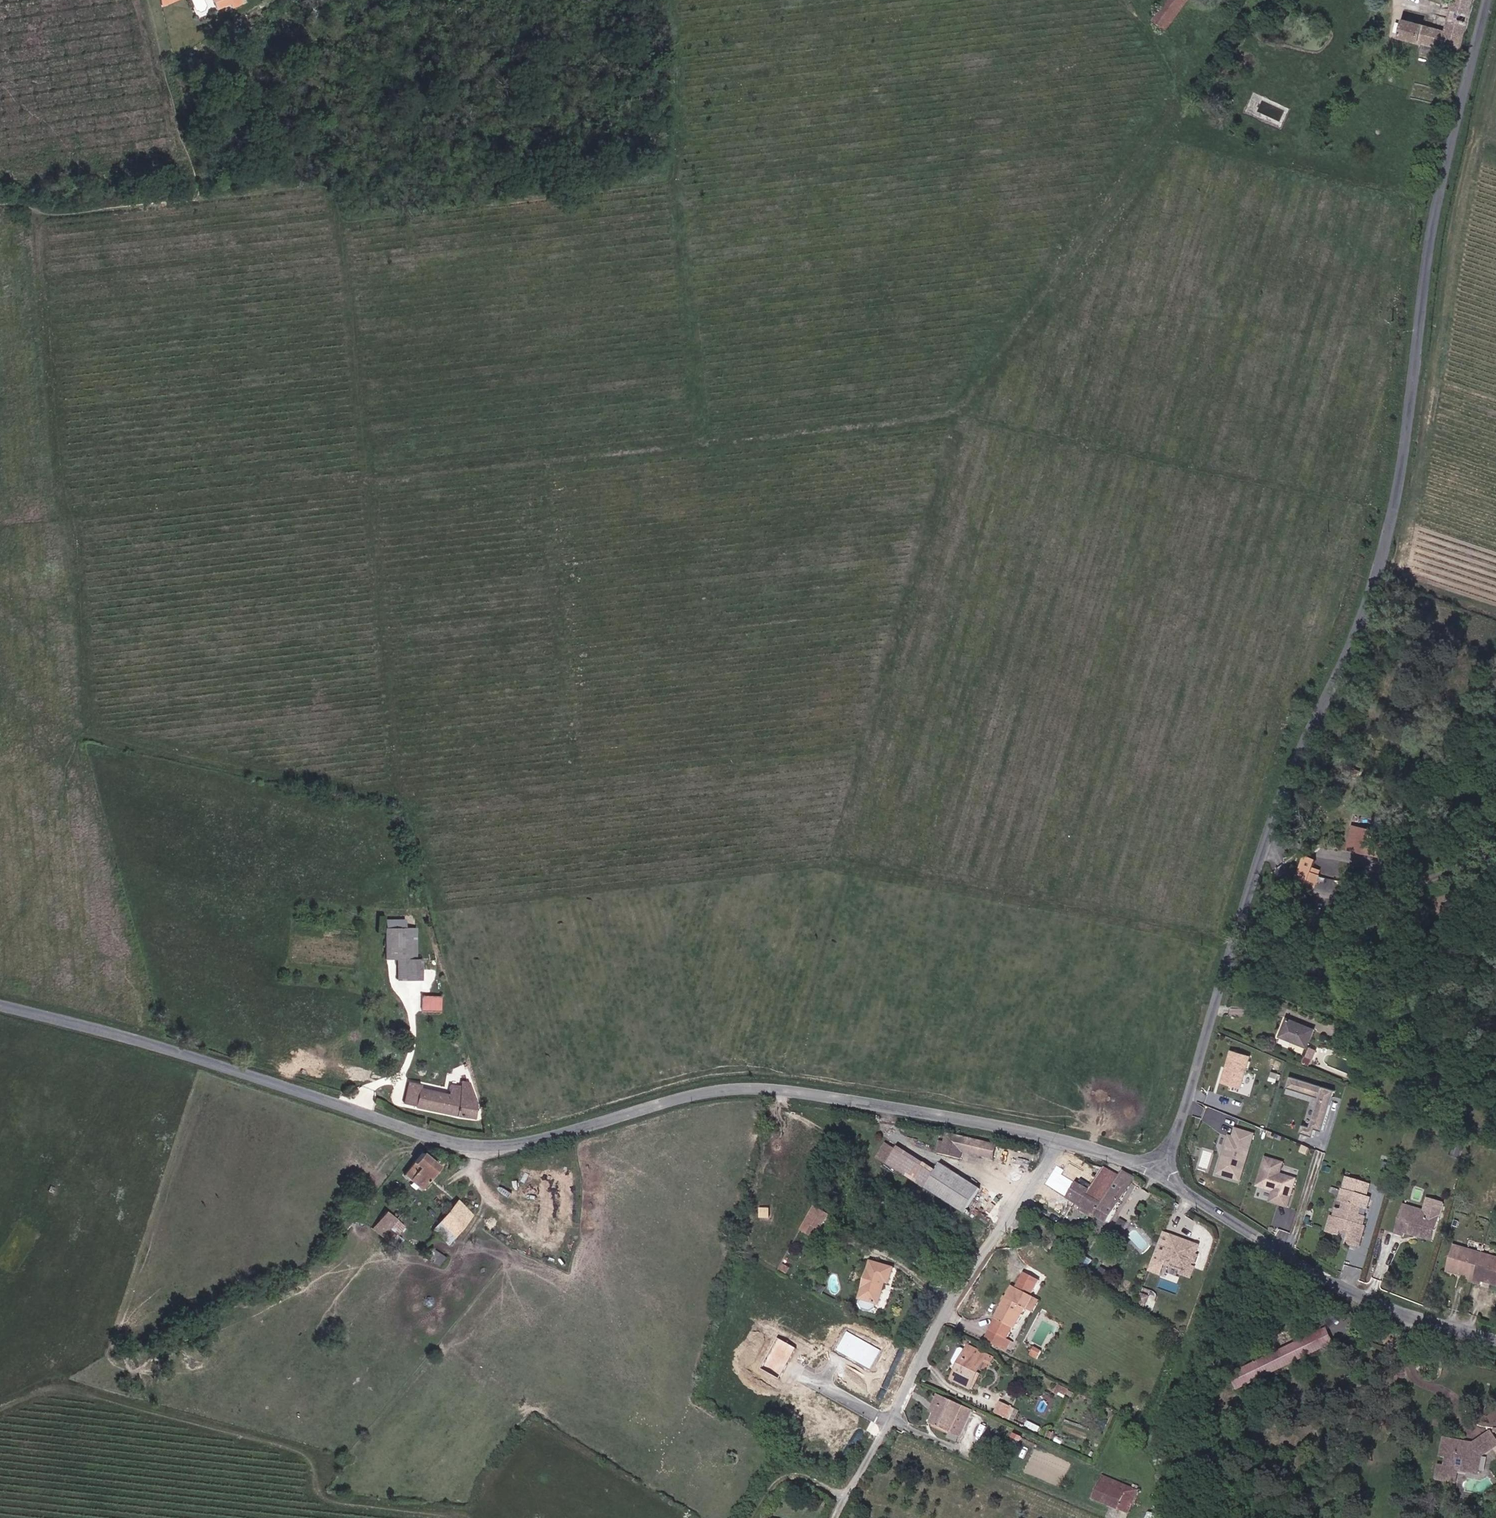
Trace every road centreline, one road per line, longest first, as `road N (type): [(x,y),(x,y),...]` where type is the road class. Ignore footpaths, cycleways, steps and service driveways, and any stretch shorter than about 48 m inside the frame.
road 1 (track): [(1373,506),(1345,614),(1308,690),(1222,935),(1164,1130),(1137,1140),(769,1072),(717,1071),(522,1126),(498,1125),(413,805),(399,789),(93,731),(66,519)]
road 2 (track): [(1247,3),(1190,102),(959,415),(0,526)]
road 3 (unclassified): [(1494,0),(1444,195),(1412,461),(1351,649),(1266,854),(1172,1155),(1157,1171)]
road 4 (unclassified): [(1157,1171),(1017,1130),(769,1089),(696,1095),(515,1146),(472,1146),(0,1005)]
road 5 (track): [(1417,190),(1387,455),(1373,506),(959,415),(1087,268),(1187,129)]
road 6 (track): [(399,789),(345,221),(322,180),(0,207)]
road 7 (track): [(438,902),(837,865),(1222,935)]
road 8 (track): [(0,990),(159,1029),(85,762),(85,733),(93,731)]
road 9 (track): [(959,415),(837,865)]
road 10 (track): [(706,447),(675,168),(683,140),(669,0)]
road 11 (residential): [(1495,1341),(1353,1294),(1157,1171)]
road 12 (track): [(541,466),(580,768)]
road 13 (track): [(670,1517),(534,1433),(482,1487),(480,1517)]
road 14 (track): [(1187,129),(1417,190)]
road 15 (track): [(717,1071),(665,886)]

